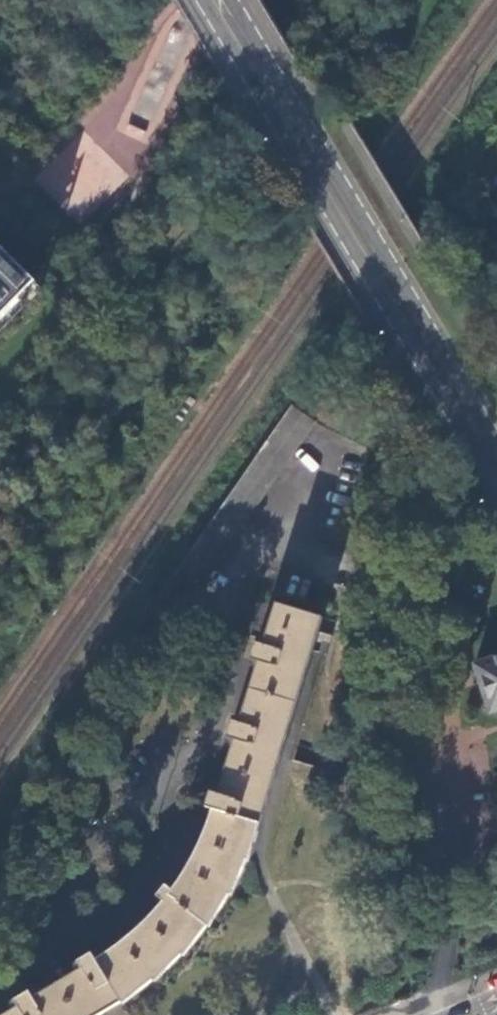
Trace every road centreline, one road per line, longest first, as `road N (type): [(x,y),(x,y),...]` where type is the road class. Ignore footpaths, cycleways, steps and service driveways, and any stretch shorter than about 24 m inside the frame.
road 1 (primary): [(218,0),(496,463)]

